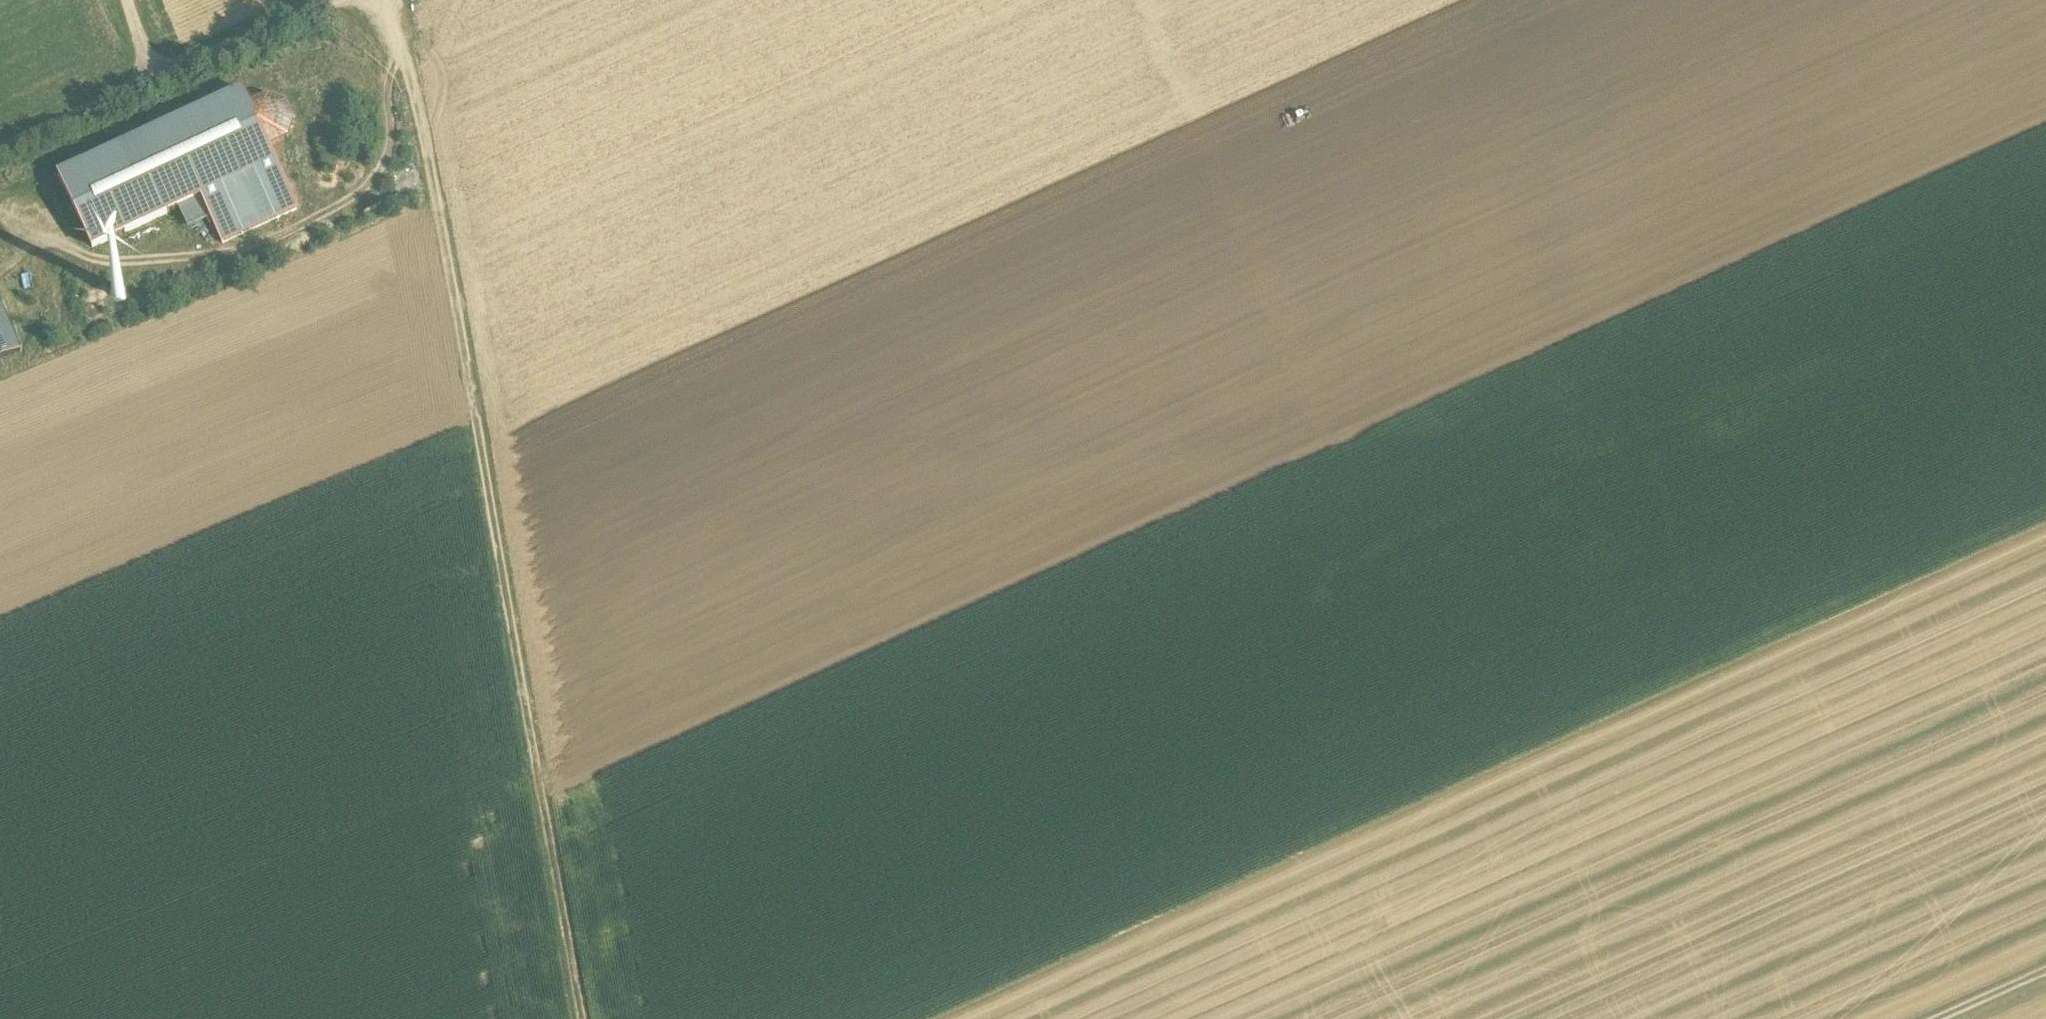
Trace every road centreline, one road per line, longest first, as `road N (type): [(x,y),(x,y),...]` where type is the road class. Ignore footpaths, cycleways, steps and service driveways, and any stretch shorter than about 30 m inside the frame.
road 1 (track): [(580,1018),(399,0)]
road 2 (unclassified): [(339,0),(0,154)]

